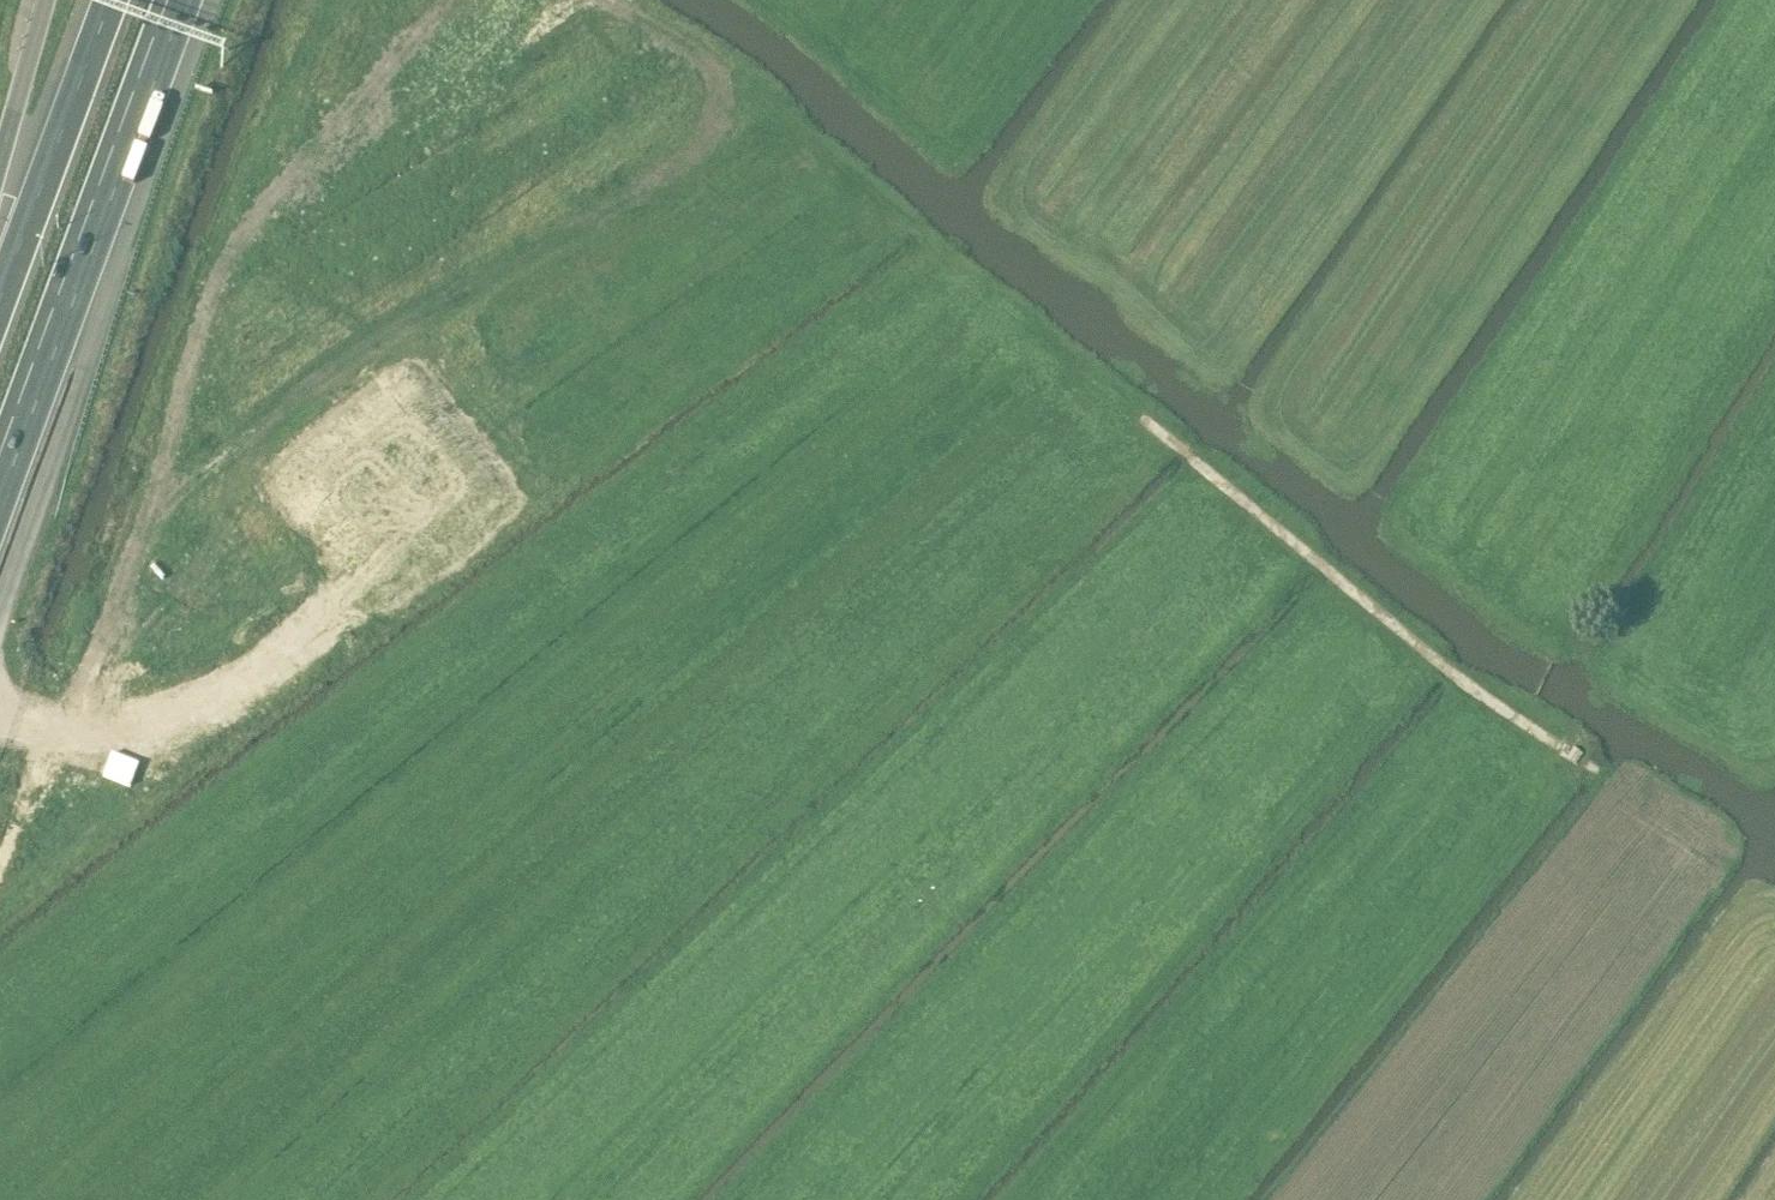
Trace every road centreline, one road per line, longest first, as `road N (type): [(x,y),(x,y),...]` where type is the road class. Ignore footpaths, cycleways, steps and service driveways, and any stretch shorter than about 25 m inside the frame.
road 1 (tertiary): [(56,1199),(302,987),(434,912),(572,818),(652,748),(707,678),(744,608),(770,519),(779,441),(768,321)]
road 2 (motorway): [(0,844),(186,534),(509,106)]
road 3 (motorway): [(0,476),(176,0)]
road 4 (motorway): [(110,0),(0,299)]
road 5 (tertiary): [(768,321),(764,235),(747,188),(718,144),(626,59)]
road 6 (tertiary): [(603,100),(716,205),(768,321)]

